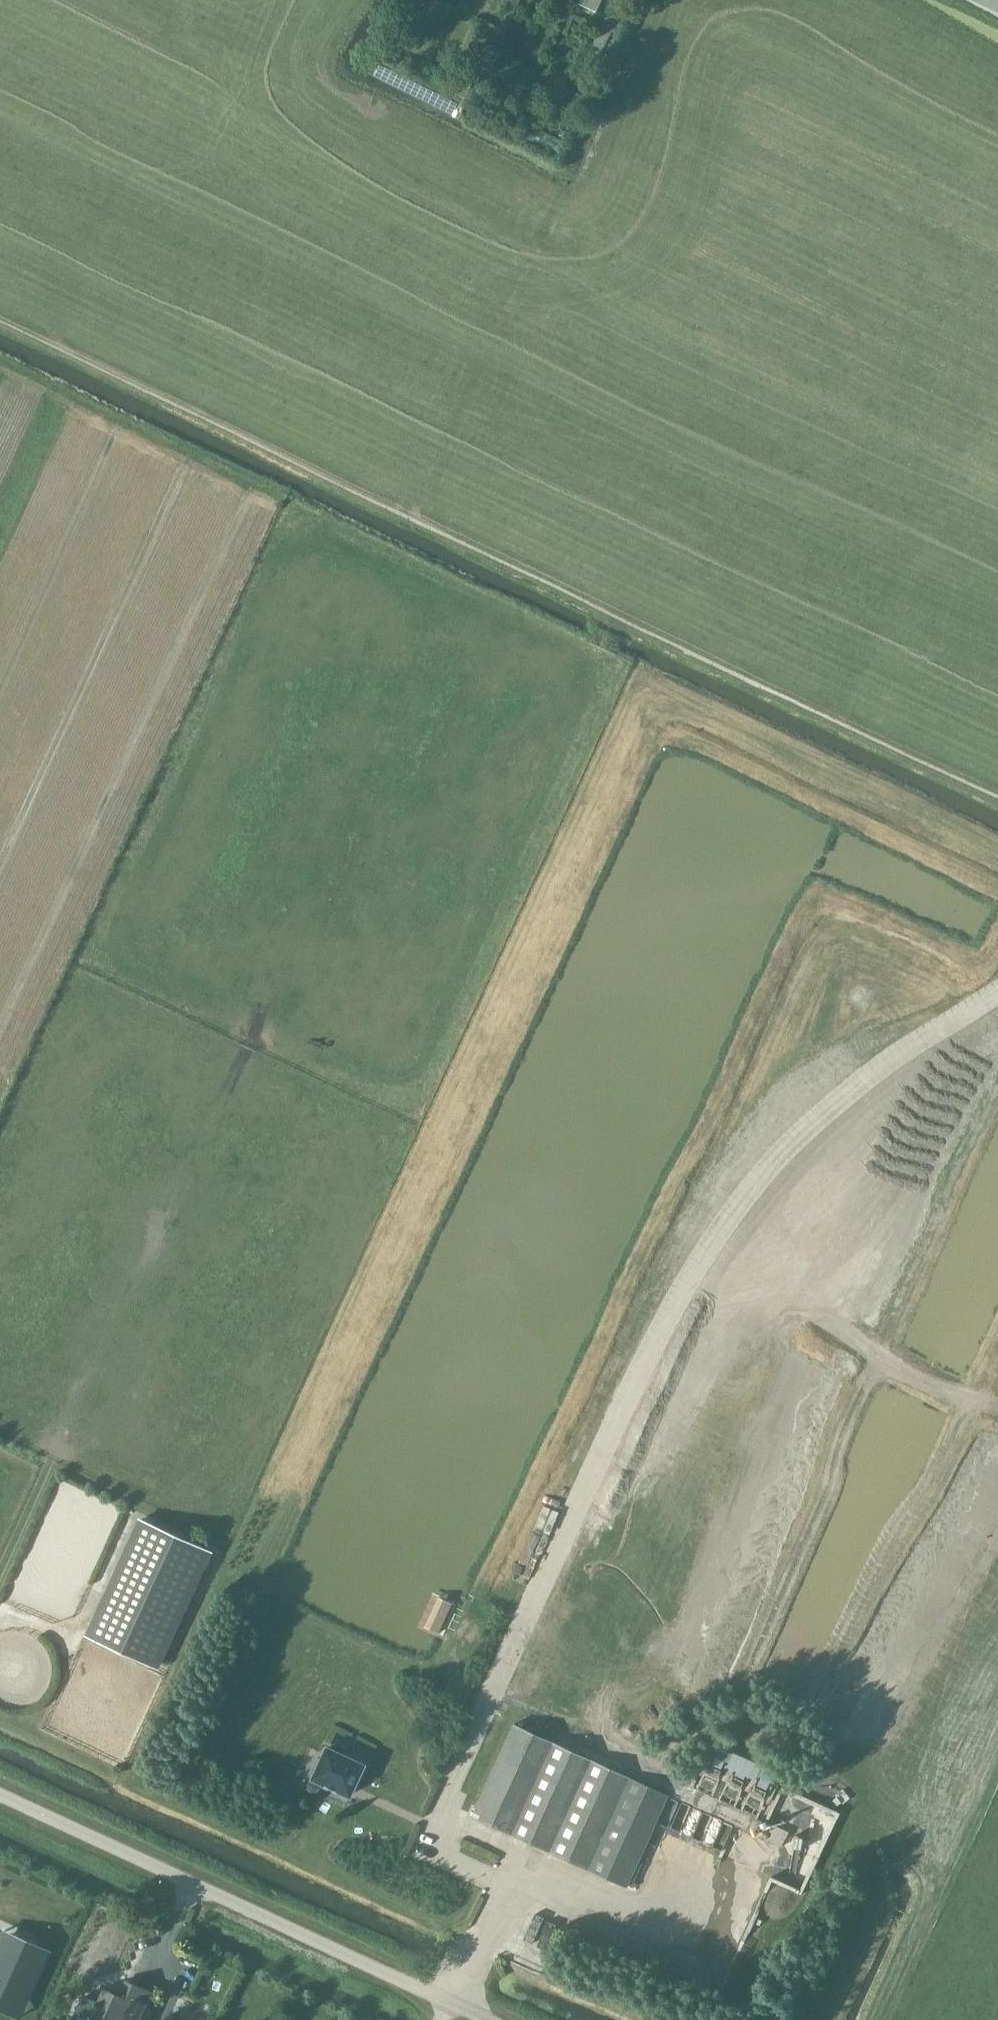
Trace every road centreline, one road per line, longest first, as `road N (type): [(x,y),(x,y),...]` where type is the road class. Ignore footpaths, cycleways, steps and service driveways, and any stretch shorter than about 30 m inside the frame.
road 1 (unclassified): [(492,2019),(0,1795)]

